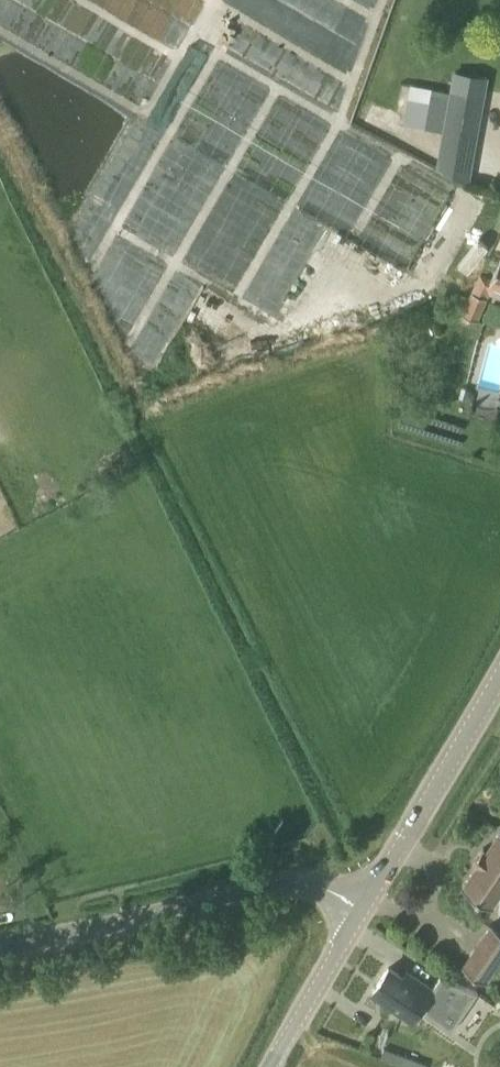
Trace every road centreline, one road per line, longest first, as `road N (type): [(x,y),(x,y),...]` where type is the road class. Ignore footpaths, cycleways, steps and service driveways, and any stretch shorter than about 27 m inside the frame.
road 1 (tertiary): [(0,946),(292,883),(337,893),(360,910)]
road 2 (tertiary): [(360,910),(499,698)]
road 3 (tertiary): [(273,1066),(360,910)]

